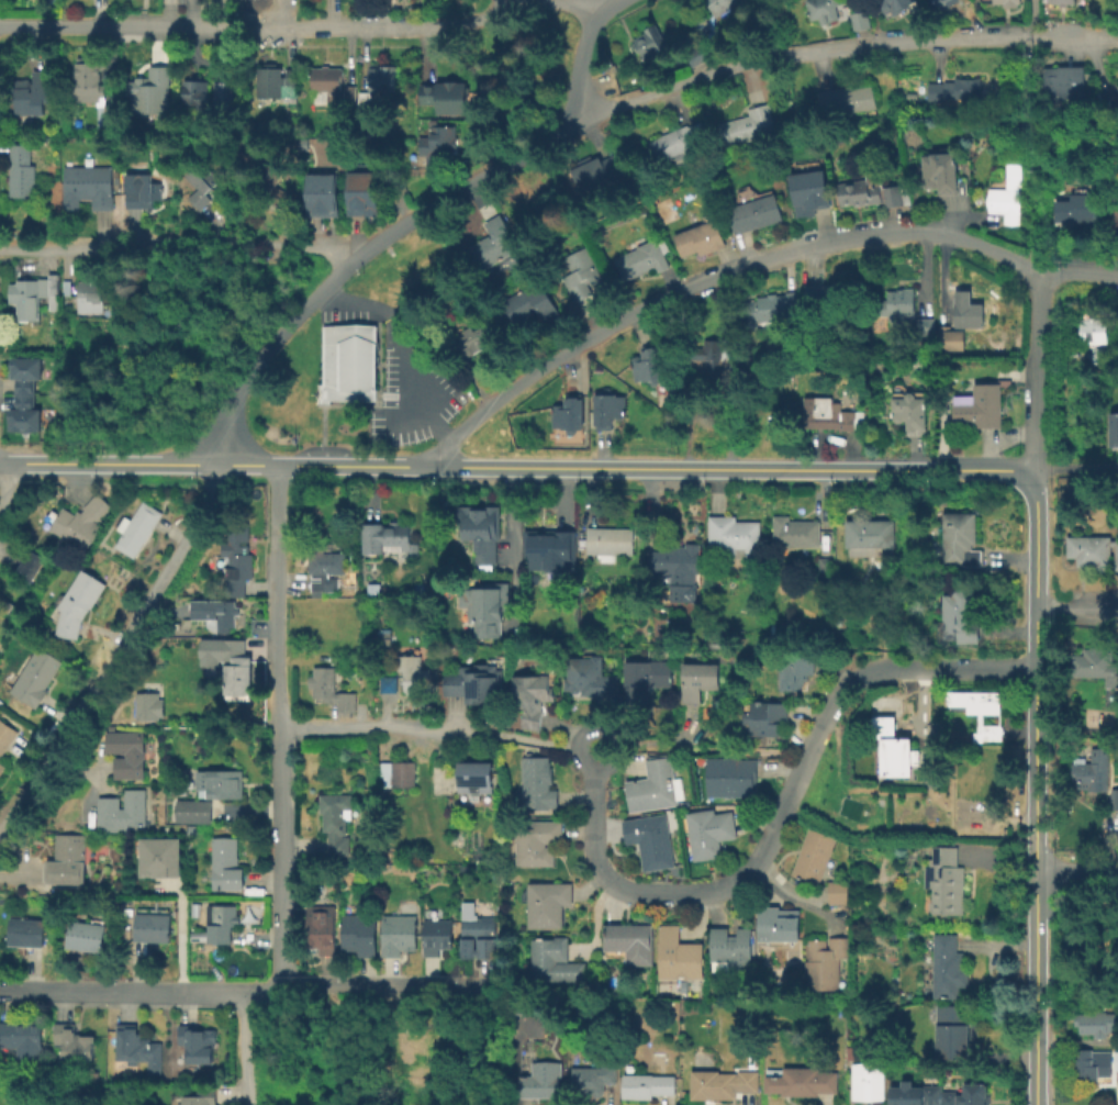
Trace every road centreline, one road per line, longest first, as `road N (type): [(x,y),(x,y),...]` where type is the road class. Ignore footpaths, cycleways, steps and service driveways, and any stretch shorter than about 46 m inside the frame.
road 1 (residential): [(1117,277),(1039,272),(925,232),(825,245),(713,280),(599,332),(452,438),(444,465)]
road 2 (residential): [(1033,668),(897,668),(857,679),(827,713),(756,867),(716,892),(625,893),(604,879),(593,849),(595,768)]
road 3 (tertiary): [(1032,468),(444,465)]
road 4 (residential): [(273,461),(283,991)]
road 5 (residential): [(585,113),(355,261),(249,367),(226,406),(213,461)]
road 6 (residential): [(510,2),(485,20),(446,26),(0,27)]
road 7 (tertiary): [(1033,611),(1032,1104)]
road 8 (residential): [(213,461),(205,506),(15,819)]
road 9 (residential): [(355,261),(313,246),(0,250)]
road 10 (residential): [(245,994),(0,992)]
road 11 (residential): [(480,993),(461,985),(303,985),(245,994)]
road 12 (tertiary): [(444,465),(213,461)]
road 13 (residential): [(917,41),(787,55),(694,80)]
road 14 (tertiary): [(213,461),(0,462)]
road 15 (residential): [(278,733),(420,722),(474,728)]
road 16 (residential): [(1039,272),(1032,468)]
road 17 (tertiary): [(1032,468),(1033,611)]
road 18 (residential): [(595,768),(611,766),(618,752),(602,729),(586,734),(580,747),(595,768)]

